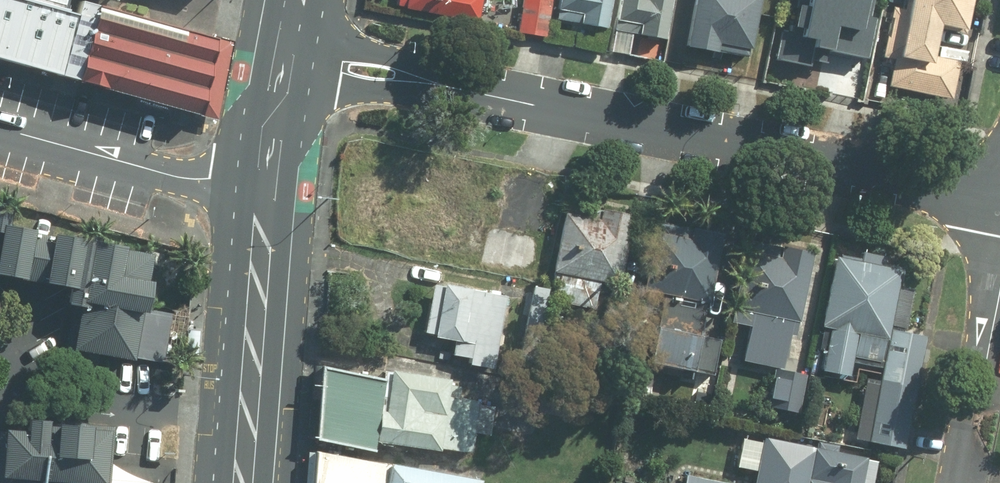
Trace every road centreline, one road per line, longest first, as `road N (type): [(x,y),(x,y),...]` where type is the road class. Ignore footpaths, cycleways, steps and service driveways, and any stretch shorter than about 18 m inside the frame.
road 1 (tertiary): [(442,86),(999,198)]
road 2 (primary): [(269,194),(246,482)]
road 3 (residential): [(269,194),(0,126)]
road 4 (residential): [(999,298),(964,482)]
road 5 (tertiary): [(291,37),(406,61),(442,86)]
road 6 (tertiary): [(442,86),(396,95),(283,81)]

